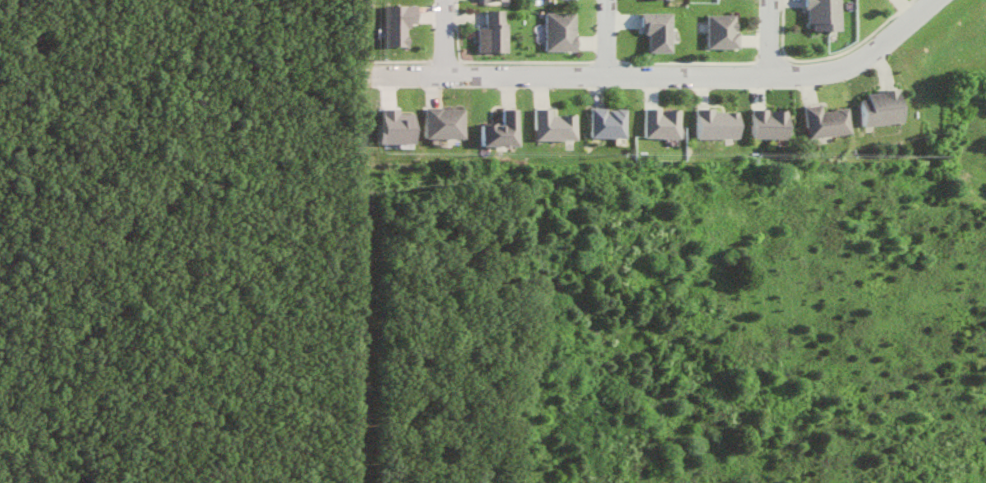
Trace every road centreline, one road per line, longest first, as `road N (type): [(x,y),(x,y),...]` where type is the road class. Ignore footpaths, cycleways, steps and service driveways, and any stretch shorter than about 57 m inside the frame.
road 1 (residential): [(939,0),(871,56),(823,74),(383,79)]

